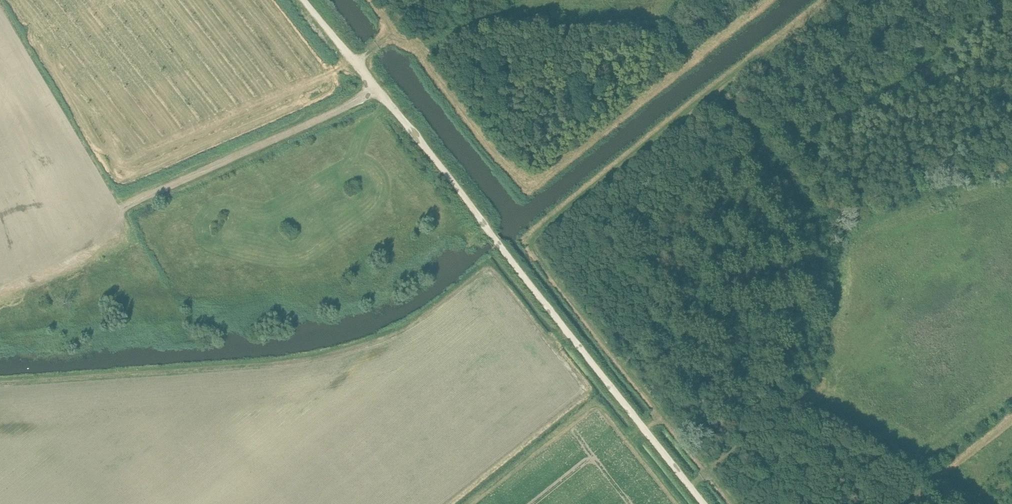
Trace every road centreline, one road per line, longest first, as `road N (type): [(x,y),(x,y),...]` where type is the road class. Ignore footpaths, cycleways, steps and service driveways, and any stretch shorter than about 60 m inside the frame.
road 1 (track): [(704,503),(304,0)]

